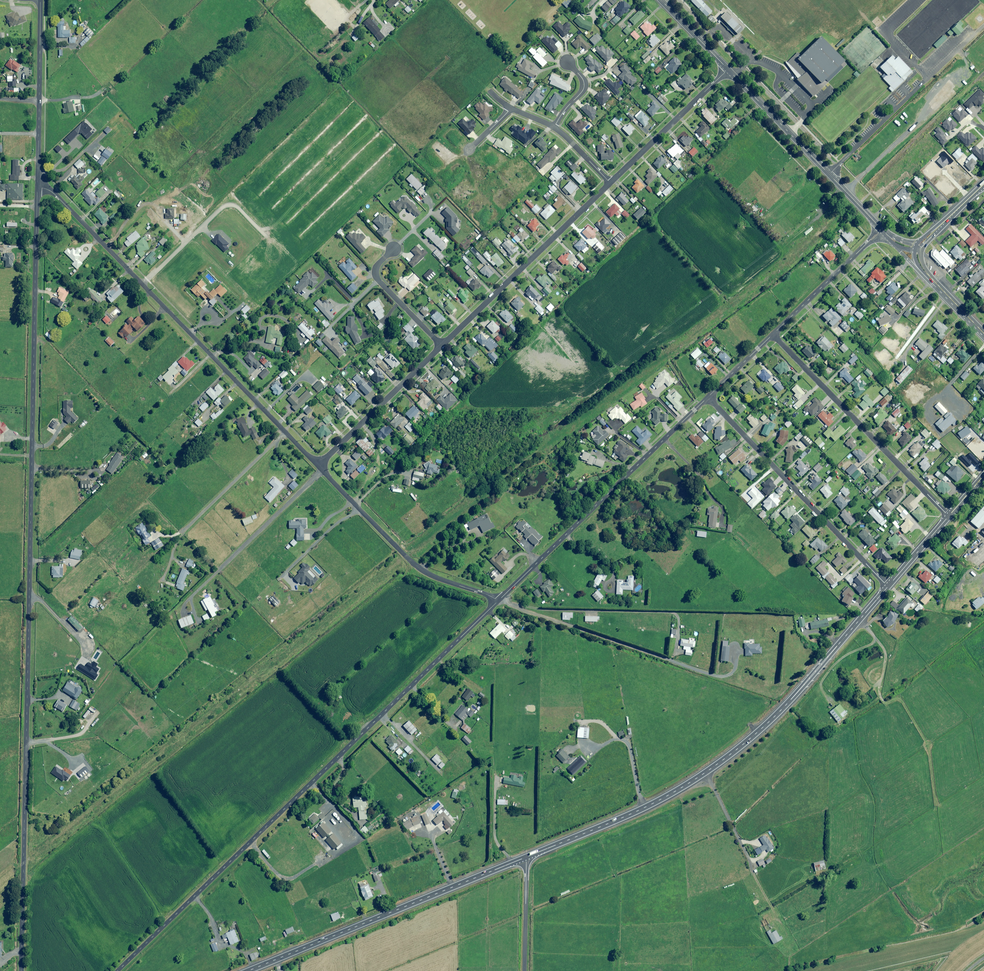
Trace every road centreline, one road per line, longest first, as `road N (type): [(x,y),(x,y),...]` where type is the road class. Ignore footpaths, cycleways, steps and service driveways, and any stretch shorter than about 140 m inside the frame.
road 1 (residential): [(22,970),(38,188)]
road 2 (residential): [(118,970),(498,601)]
road 3 (primary): [(888,587),(782,709),(726,757),(655,801),(527,857)]
road 4 (residential): [(38,188),(55,194),(318,466)]
road 5 (primary): [(527,857),(249,970)]
road 6 (residential): [(498,601),(708,398)]
road 7 (residential): [(708,398),(888,587)]
road 8 (residential): [(773,334),(948,516)]
road 9 (residential): [(441,346),(611,183)]
road 10 (residential): [(318,466),(416,566),(498,601)]
road 11 (unclassified): [(829,174),(976,33)]
road 12 (residential): [(38,188),(40,0)]
road 13 (residential): [(318,466),(441,346)]
road 14 (residential): [(611,183),(728,69)]
road 15 (residential): [(773,334),(882,230)]
road 16 (tertiary): [(728,69),(829,174)]
road 17 (residential): [(394,249),(379,264),(378,279),(441,346)]

